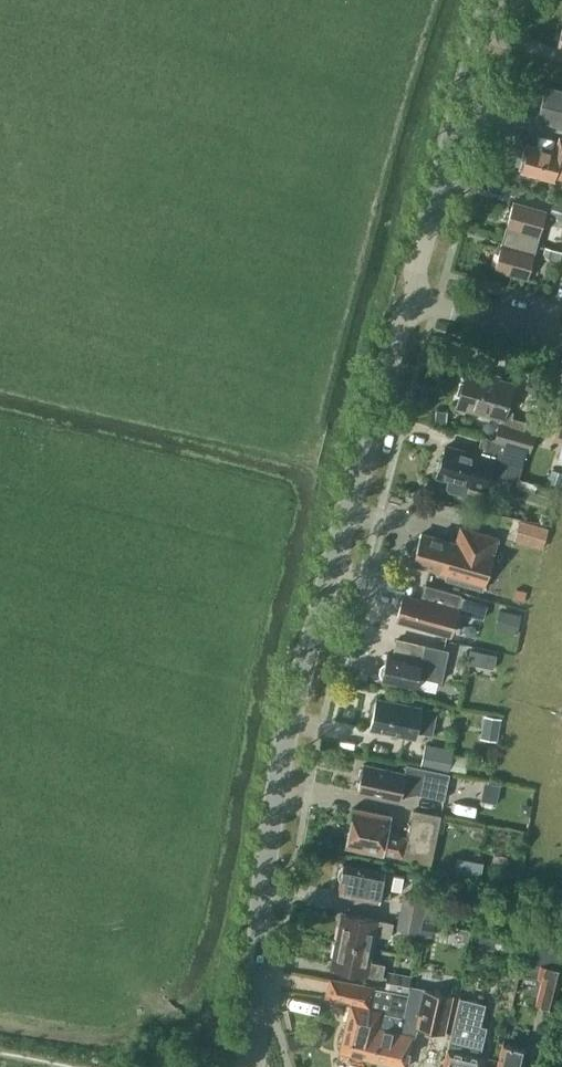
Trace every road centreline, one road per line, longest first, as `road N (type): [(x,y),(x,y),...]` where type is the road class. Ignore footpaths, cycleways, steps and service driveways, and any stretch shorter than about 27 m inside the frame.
road 1 (tertiary): [(252,1066),(262,899),(286,737),(399,328),(414,302)]
road 2 (tertiary): [(414,302),(416,264),(490,0)]
road 3 (residential): [(561,336),(414,302)]

